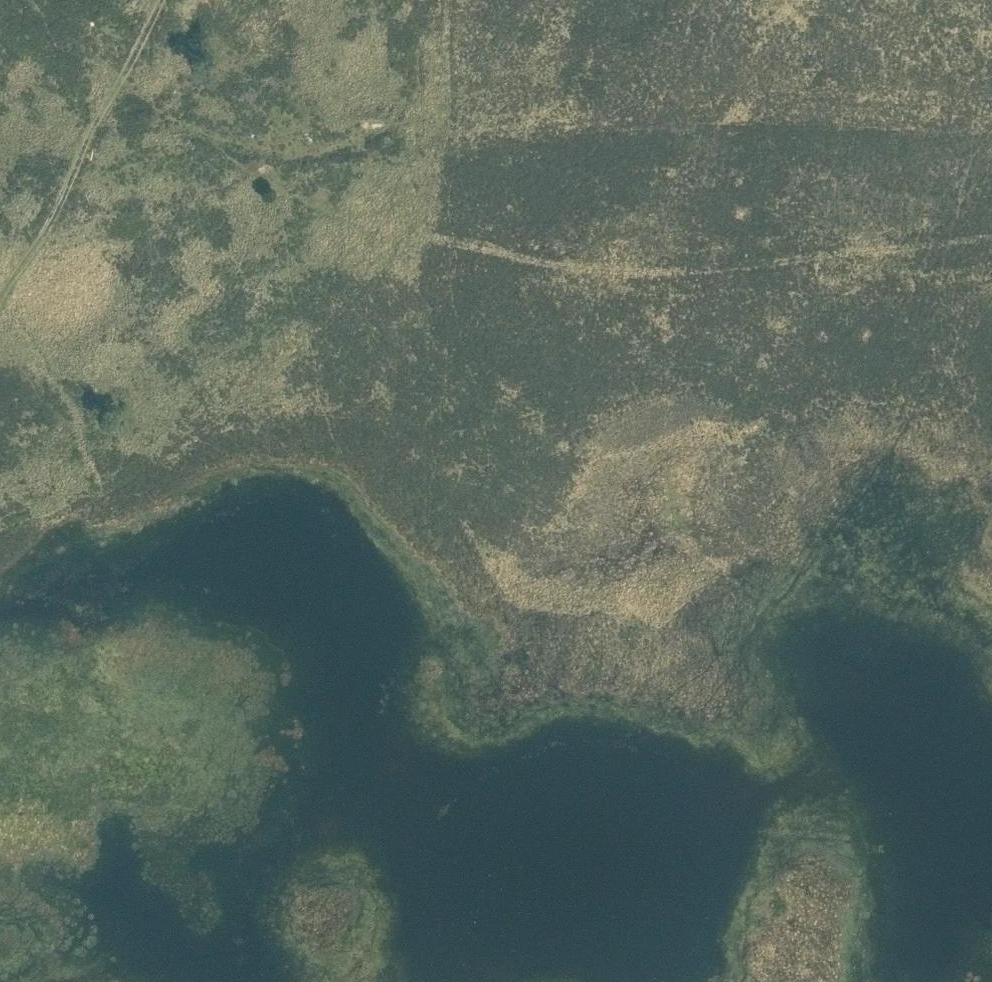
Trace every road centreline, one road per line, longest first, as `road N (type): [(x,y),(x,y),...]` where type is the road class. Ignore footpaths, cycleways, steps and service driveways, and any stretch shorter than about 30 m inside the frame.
road 1 (track): [(0,322),(157,0)]

